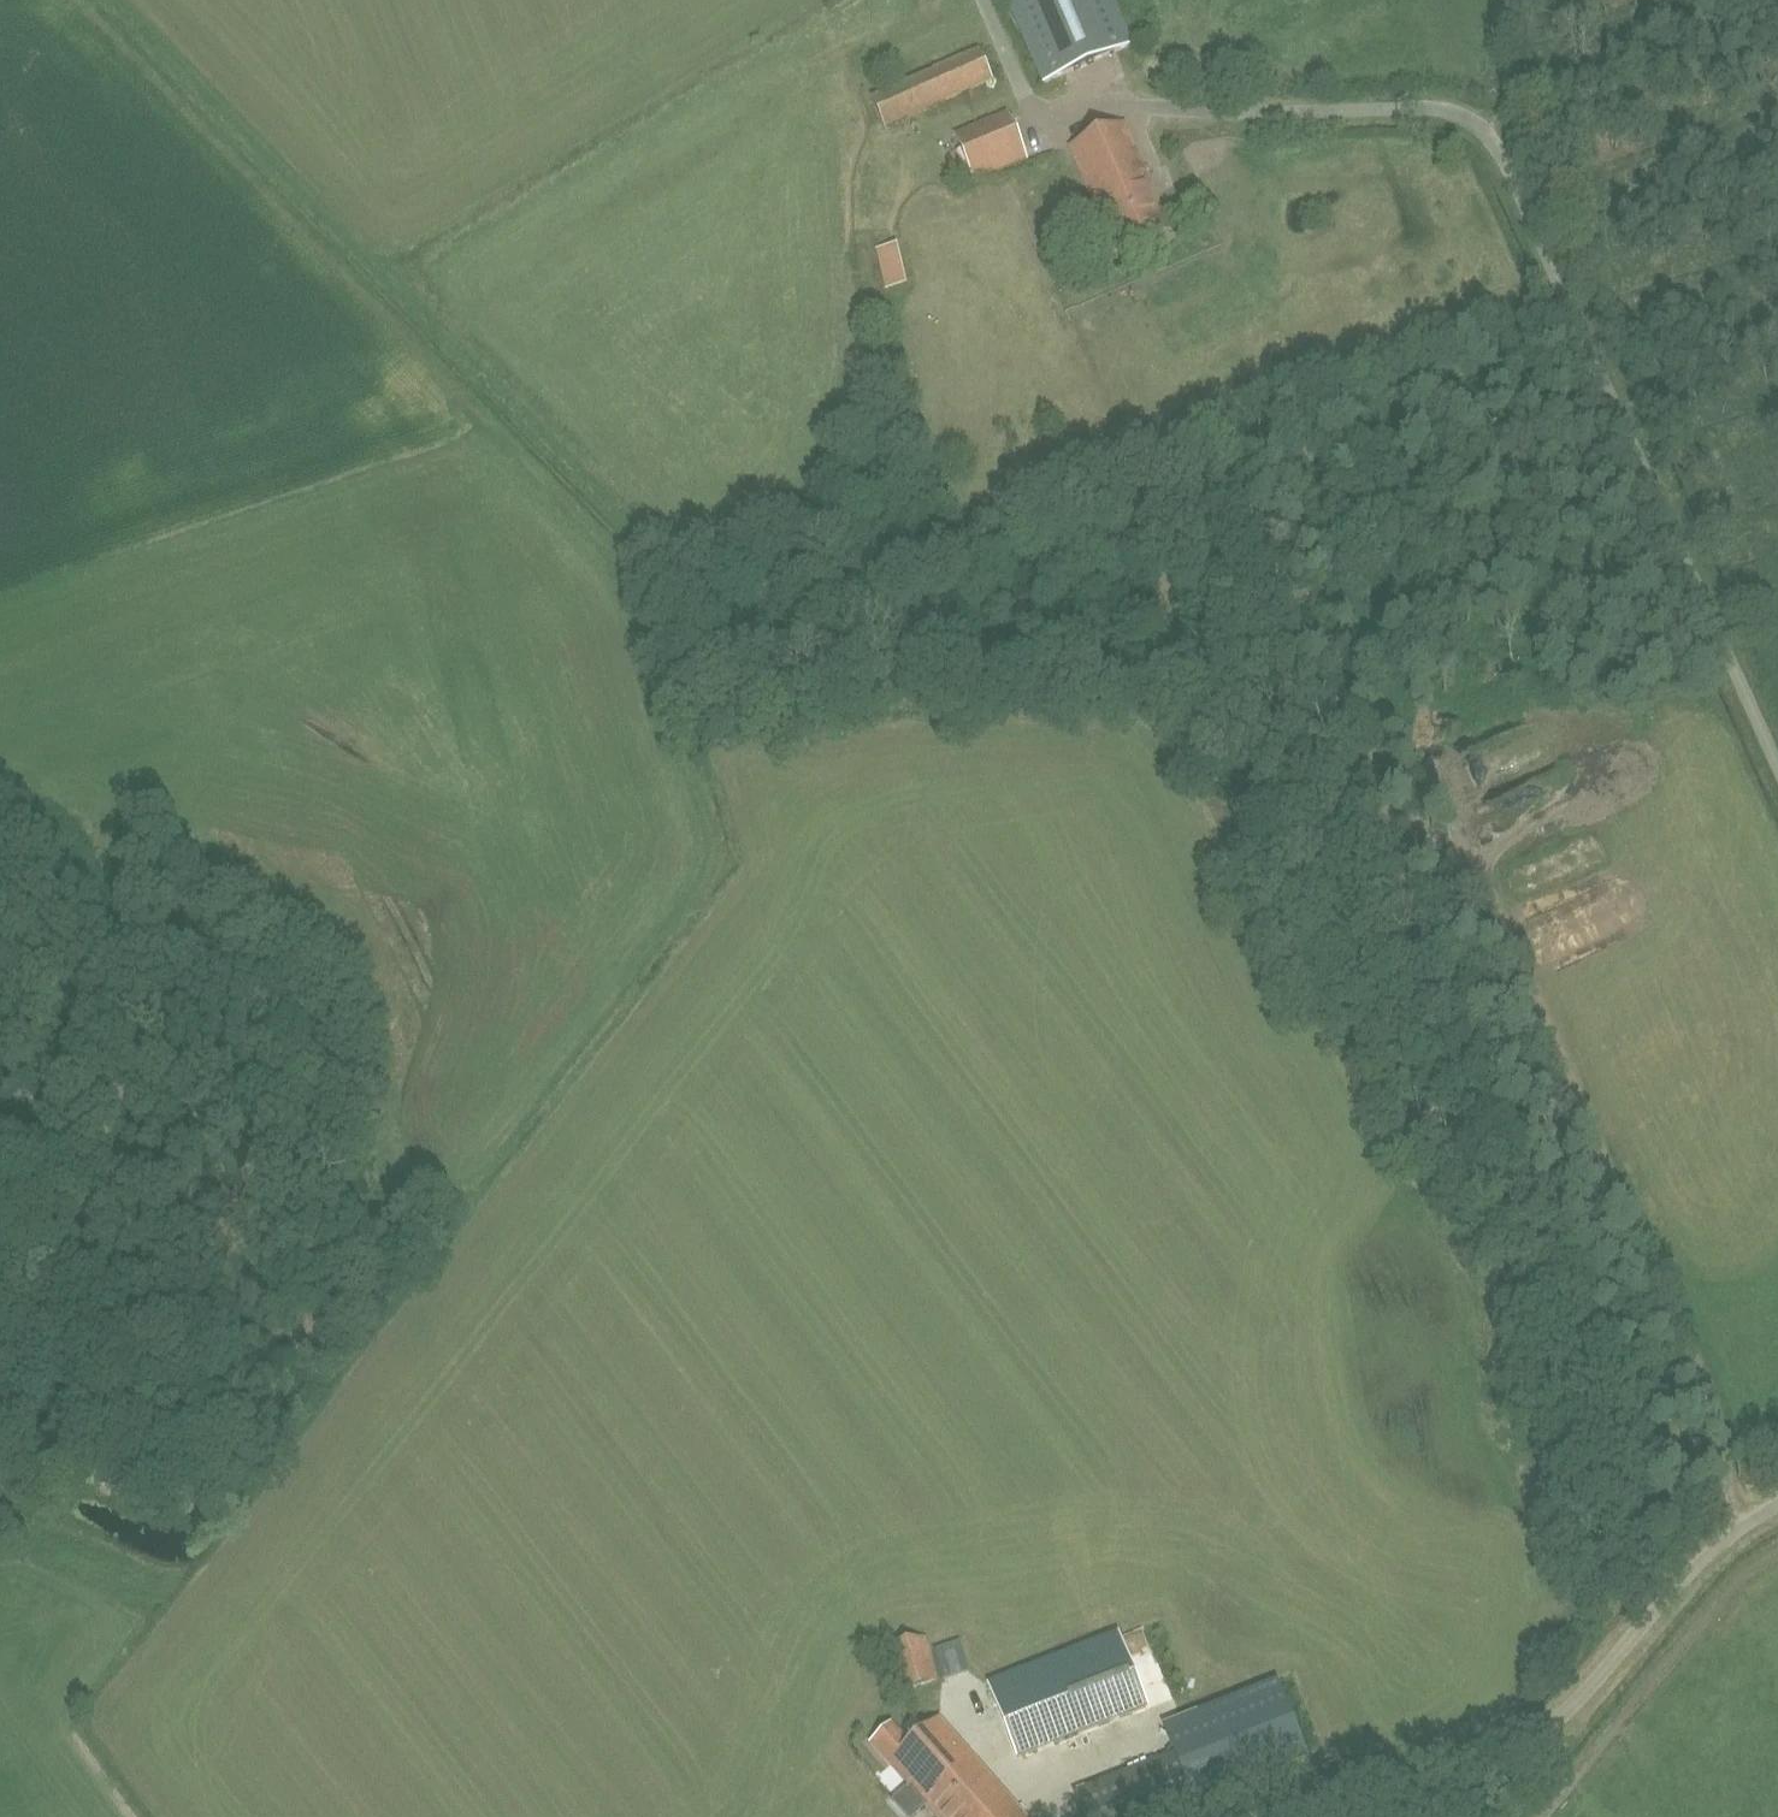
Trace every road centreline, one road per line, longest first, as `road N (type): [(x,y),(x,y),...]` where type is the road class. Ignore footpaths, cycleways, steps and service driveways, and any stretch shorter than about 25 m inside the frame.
road 1 (unclassified): [(1777,775),(1463,107),(1410,92),(1158,98)]
road 2 (unclassified): [(1321,1816),(1501,1754),(1565,1705),(1743,1535),(1777,1516)]

